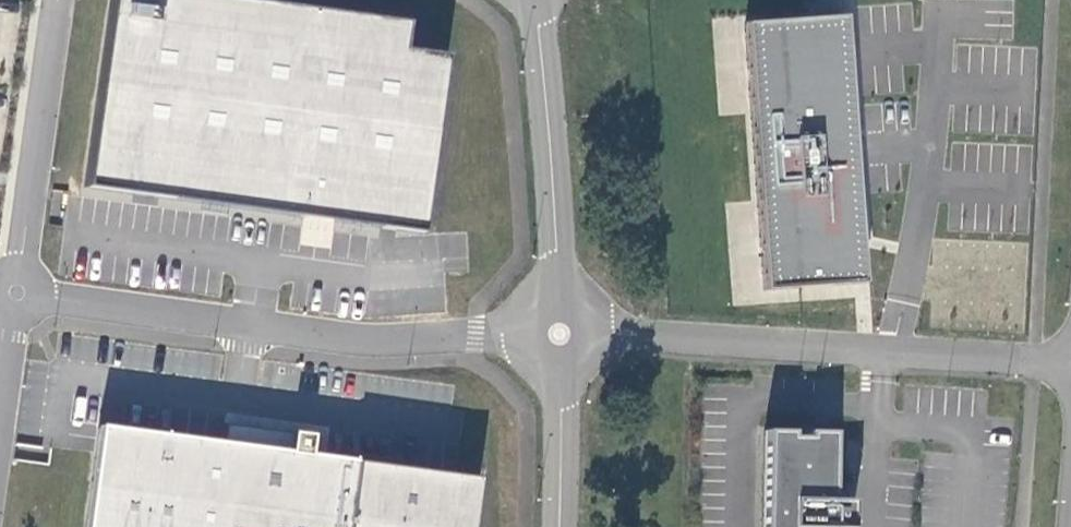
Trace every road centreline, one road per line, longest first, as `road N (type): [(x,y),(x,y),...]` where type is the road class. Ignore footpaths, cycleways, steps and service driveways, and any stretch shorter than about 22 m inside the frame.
road 1 (unclassified): [(19,292),(344,339),(559,332)]
road 2 (unclassified): [(536,0),(559,332)]
road 3 (unclassified): [(57,0),(19,292)]
road 4 (unclassified): [(559,332),(554,526)]
road 5 (unclassified): [(19,292),(0,415)]

